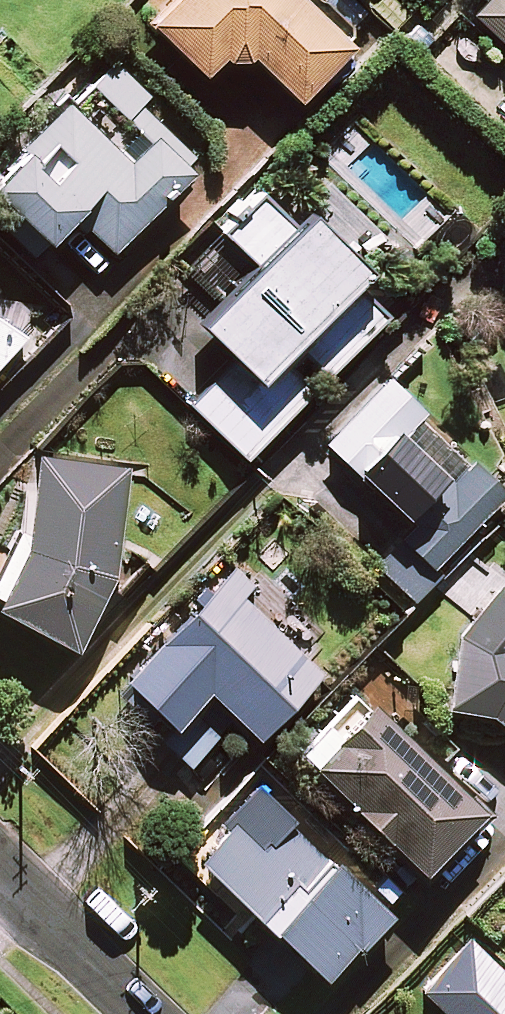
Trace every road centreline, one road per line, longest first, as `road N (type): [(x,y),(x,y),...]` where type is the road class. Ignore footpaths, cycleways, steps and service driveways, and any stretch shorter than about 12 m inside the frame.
road 1 (residential): [(0,880),(138,1013)]

